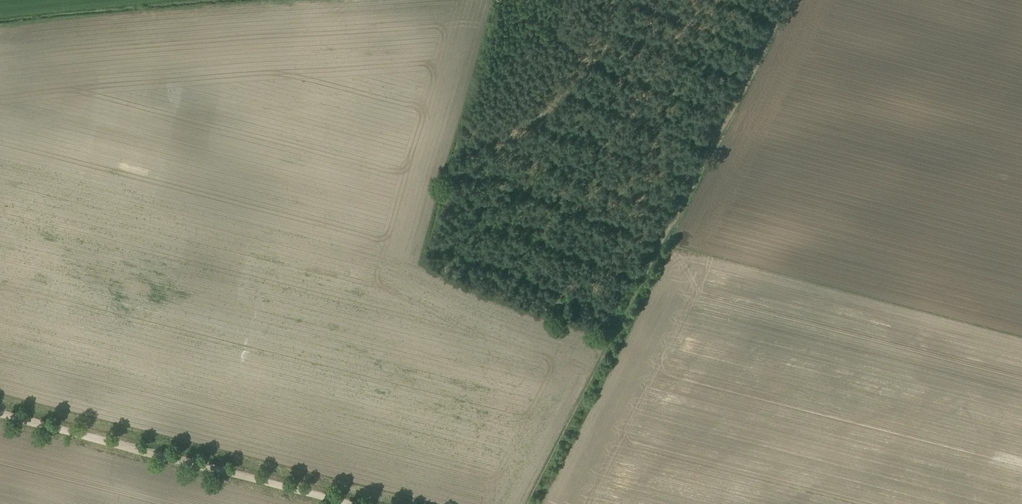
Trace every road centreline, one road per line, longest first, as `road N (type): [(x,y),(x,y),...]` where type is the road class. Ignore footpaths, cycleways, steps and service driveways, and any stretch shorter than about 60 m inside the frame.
road 1 (track): [(787,0),(523,503)]
road 2 (track): [(0,412),(355,503)]

